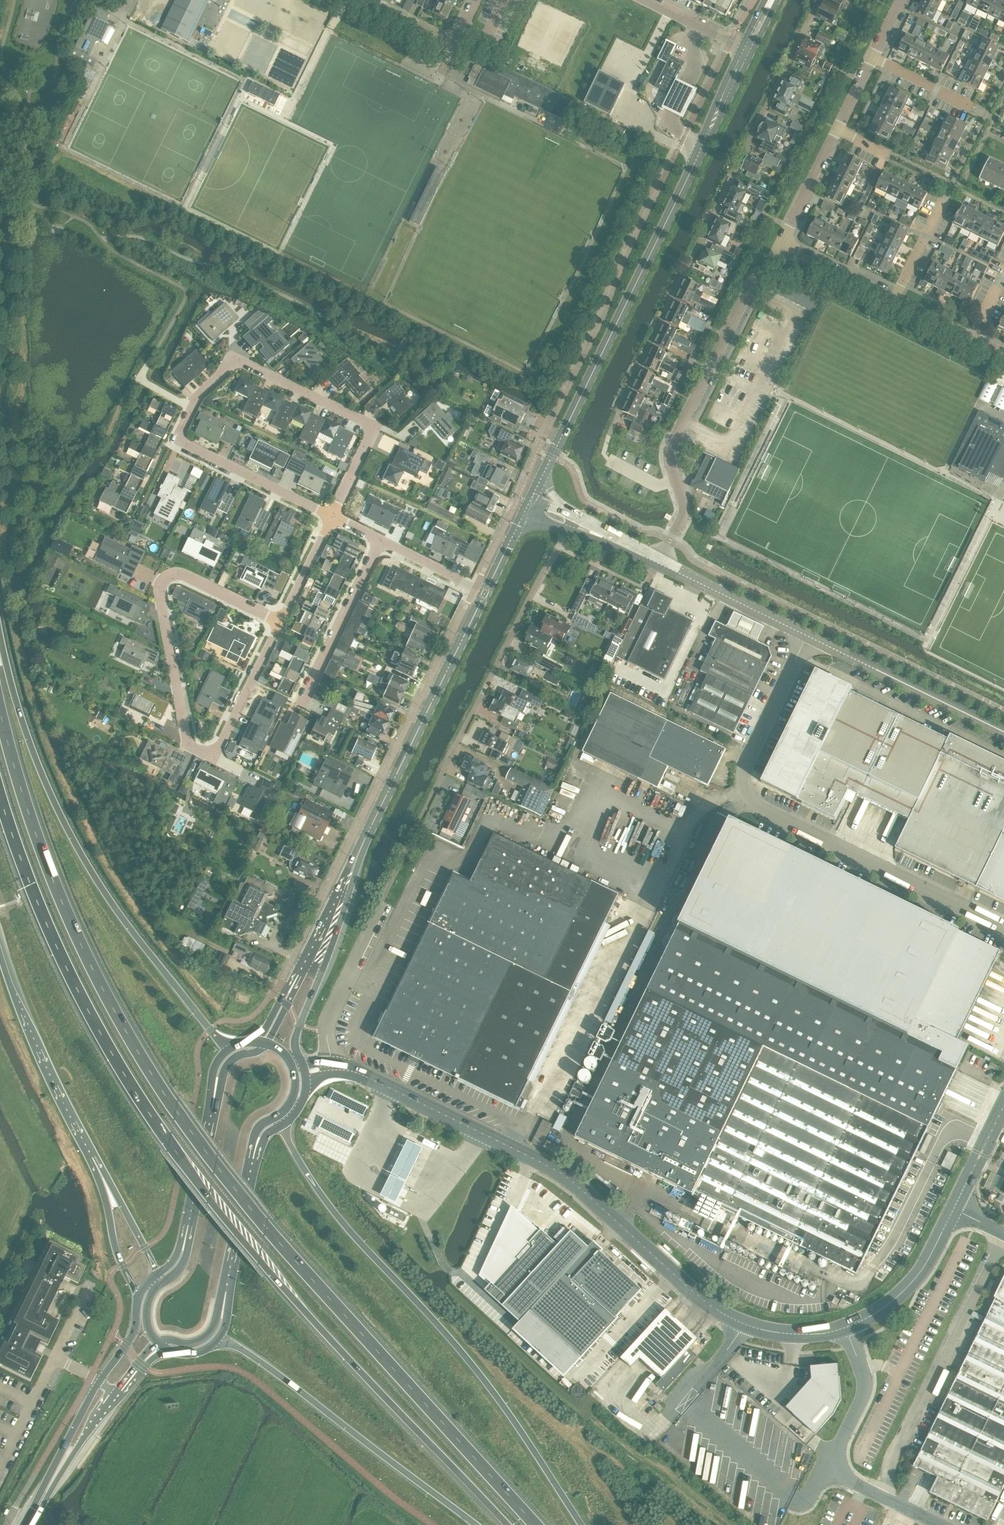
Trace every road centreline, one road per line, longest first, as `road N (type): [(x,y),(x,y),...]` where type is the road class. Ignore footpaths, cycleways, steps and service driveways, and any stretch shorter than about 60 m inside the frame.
road 1 (trunk): [(536,1524),(251,1210),(162,1091),(71,923),(0,712)]
road 2 (trunk): [(0,798),(65,965),(156,1130),(259,1261),(507,1524)]
road 3 (trunk): [(581,1524),(477,1371),(327,1203),(281,1125)]
road 4 (tertiary): [(533,493),(747,48)]
road 5 (tertiary): [(745,1329),(560,1173),(362,1075),(333,1068)]
road 6 (trunk): [(229,1049),(127,925),(74,842),(25,731),(0,637)]
road 7 (unclassified): [(1003,929),(752,803),(744,768),(807,637)]
road 8 (residential): [(619,410),(819,0)]
road 9 (residential): [(384,898),(569,530)]
road 10 (residential): [(670,541),(685,509),(669,456),(781,243)]
road 11 (residential): [(214,757),(188,745),(161,584),(186,576),(280,622)]
road 12 (trunk): [(214,1342),(235,1345),(265,1365),(476,1524)]
road 13 (residential): [(333,516),(370,423),(235,359),(192,406)]
road 14 (secondary): [(364,841),(486,593)]
road 15 (secondary): [(303,1065),(295,1037),(364,841)]
road 16 (trunk): [(0,956),(32,1045),(89,1159)]
road 17 (secondary): [(807,637),(1003,732)]
road 18 (residential): [(333,516),(182,442),(192,406)]
road 19 (unclassified): [(848,1328),(865,1389),(839,1447),(839,1466),(886,1499)]
road 20 (primary): [(139,1295),(132,1335),(87,1402),(57,1471)]
road 21 (residential): [(302,705),(383,540)]
road 22 (unclassified): [(333,1068),(327,1023),(384,898)]
road 23 (tertiary): [(848,1328),(892,1301),(929,1259),(954,1207)]
road 24 (secondary): [(660,564),(807,637)]
road 25 (residential): [(214,757),(280,622)]
road 26 (residential): [(362,0),(453,43),(475,0)]
road 27 (secondary): [(364,841),(298,973)]
road 28 (trunk): [(89,1159),(117,1253),(139,1295)]
road 29 (primary): [(226,1291),(253,1159)]
road 30 (trunk): [(89,1159),(158,1273)]
road 31 (residential): [(781,243),(836,129)]
road 32 (residential): [(894,299),(781,243)]

